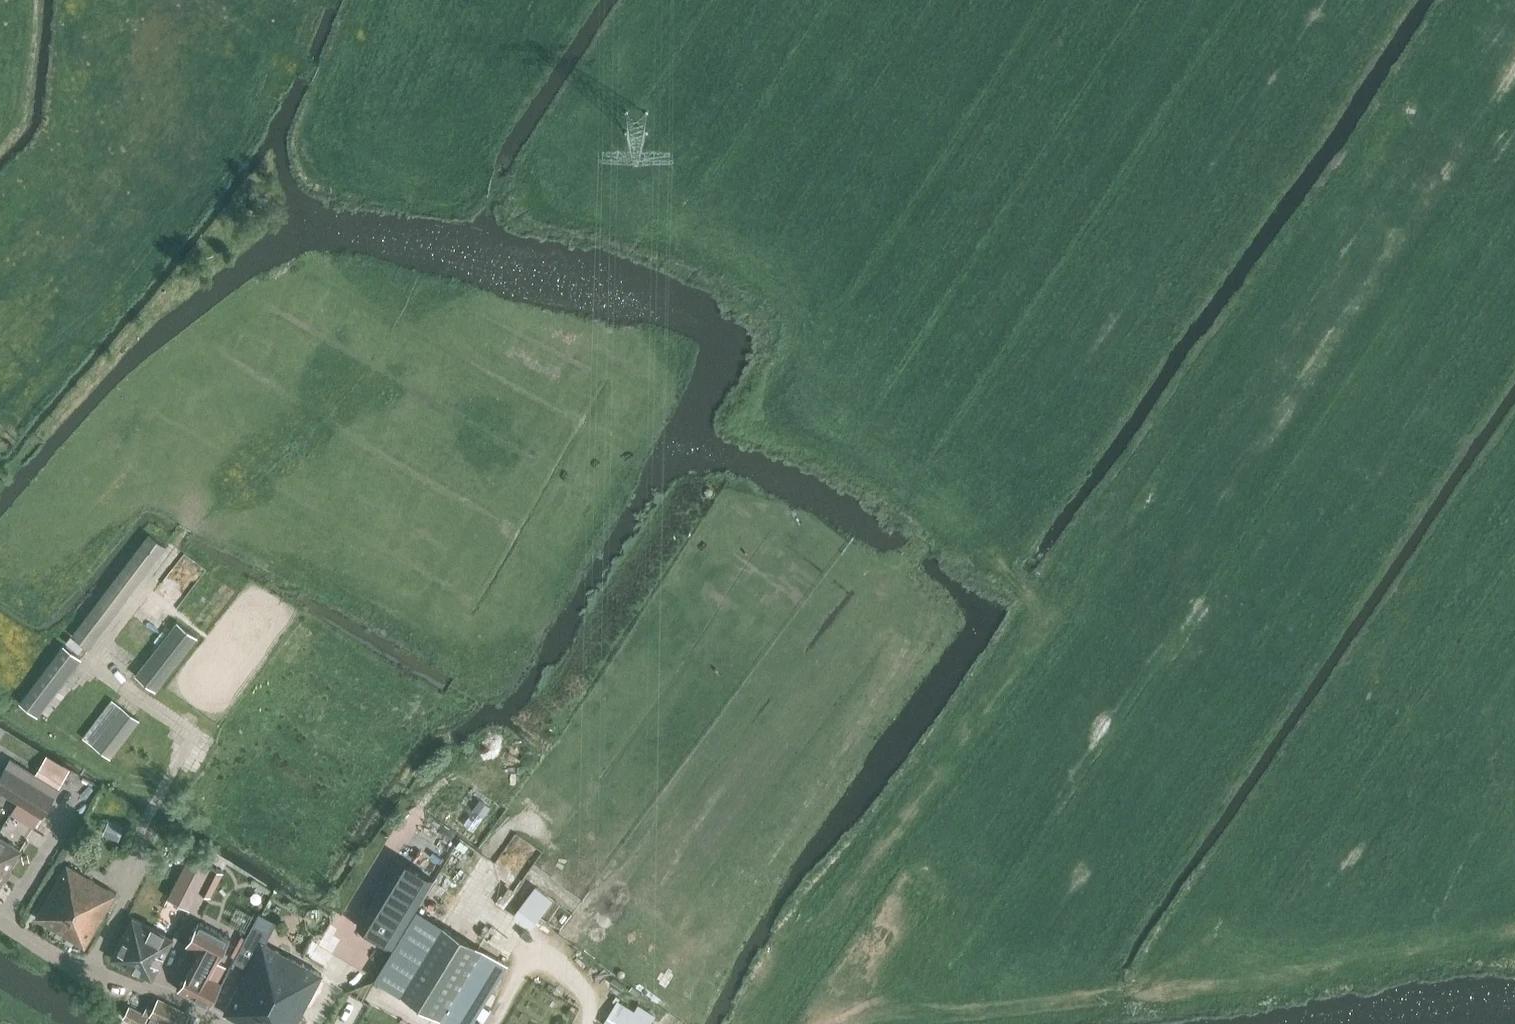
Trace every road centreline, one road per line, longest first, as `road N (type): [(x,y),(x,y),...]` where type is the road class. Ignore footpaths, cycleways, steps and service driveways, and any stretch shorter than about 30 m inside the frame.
road 1 (track): [(1514,931),(1250,984),(1047,1008),(882,1015),(856,1023)]
road 2 (track): [(187,529),(92,662),(192,733),(148,817),(135,878),(88,968)]
road 3 (residential): [(207,1019),(112,971),(83,967),(0,918)]

